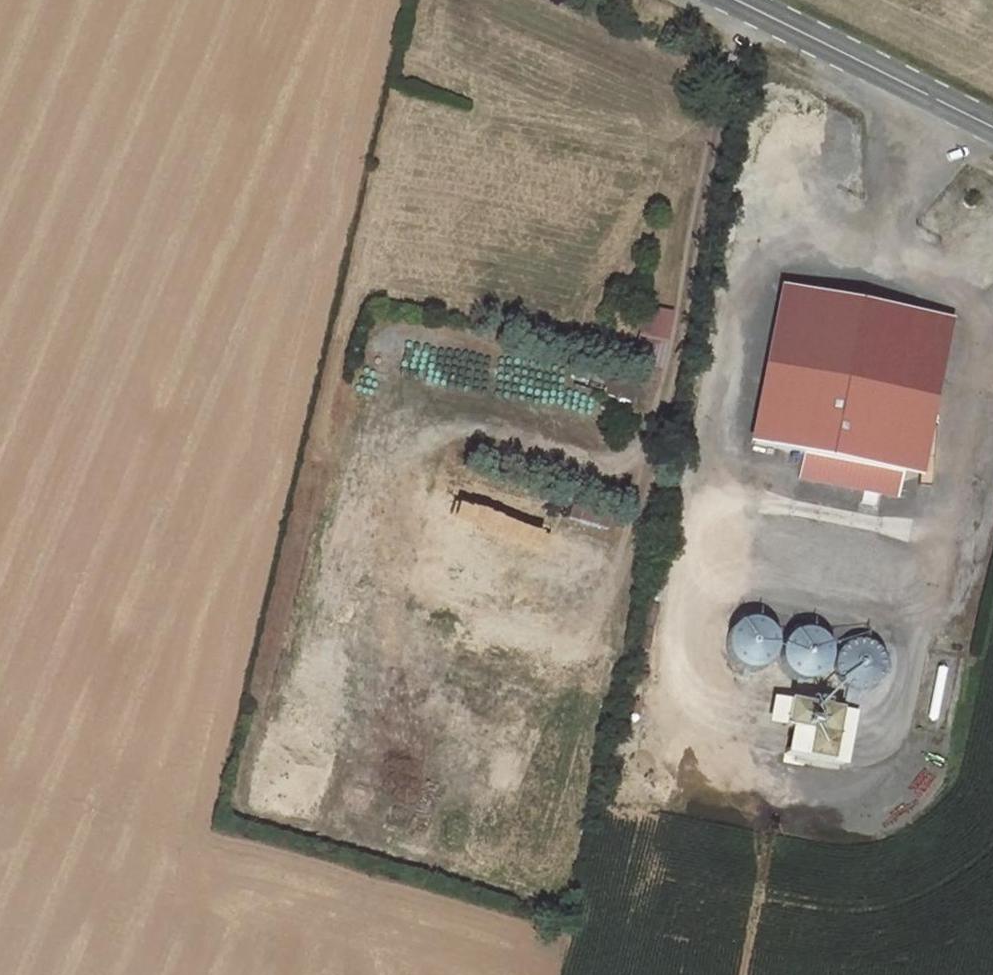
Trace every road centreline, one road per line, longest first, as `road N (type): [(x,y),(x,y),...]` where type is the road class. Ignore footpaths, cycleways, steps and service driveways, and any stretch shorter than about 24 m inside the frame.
road 1 (secondary): [(992,134),(727,0)]

